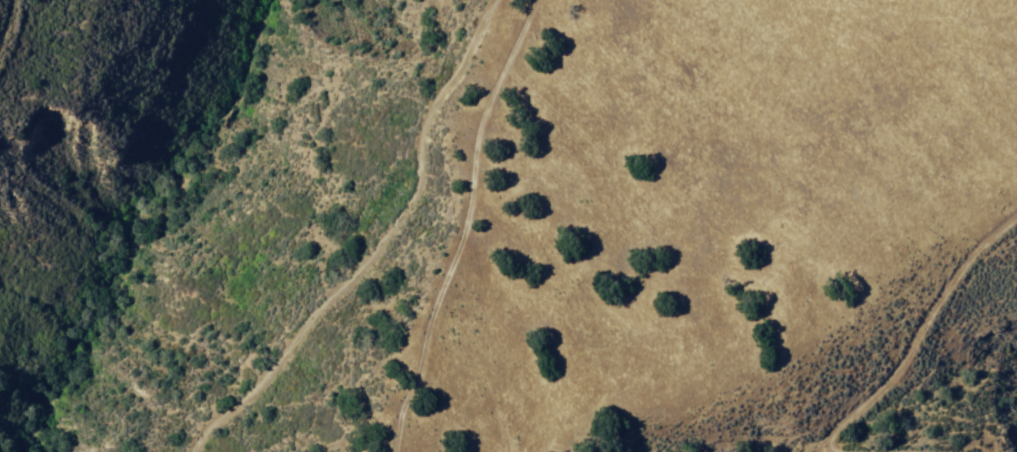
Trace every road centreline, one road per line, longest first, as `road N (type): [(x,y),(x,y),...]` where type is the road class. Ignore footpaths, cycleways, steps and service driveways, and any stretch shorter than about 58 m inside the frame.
road 1 (track): [(304,451),(347,223),(447,122),(505,117),(547,75),(766,0)]
road 2 (track): [(505,117),(395,451)]
road 3 (track): [(960,451),(959,430),(912,372),(917,314),(1016,245)]

